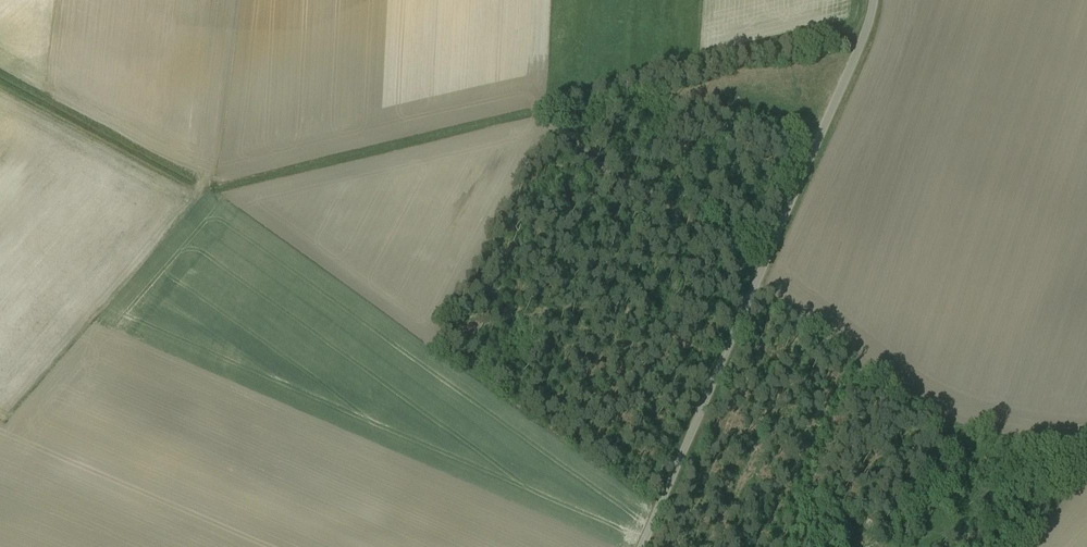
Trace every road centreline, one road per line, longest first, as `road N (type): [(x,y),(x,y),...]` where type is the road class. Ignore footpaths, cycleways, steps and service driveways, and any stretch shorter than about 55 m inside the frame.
road 1 (unclassified): [(642,546),(875,0)]
road 2 (track): [(235,0),(216,159),(196,193)]

